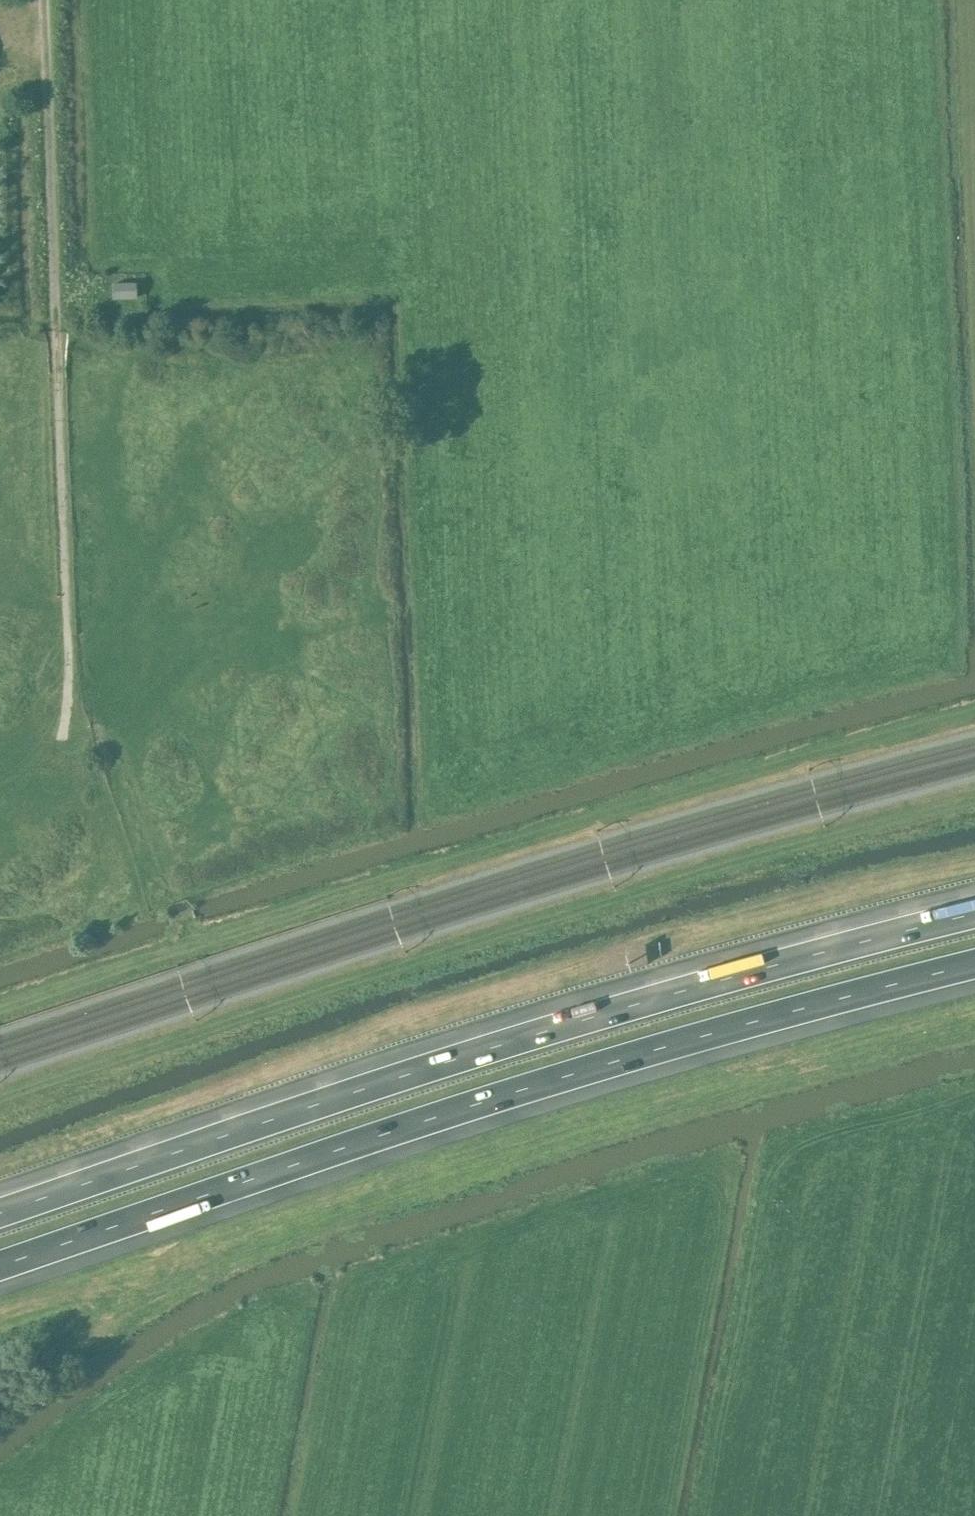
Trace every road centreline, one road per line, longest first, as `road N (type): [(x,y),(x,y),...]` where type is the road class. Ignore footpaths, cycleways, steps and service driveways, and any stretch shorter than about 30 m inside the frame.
road 1 (motorway): [(0,1264),(614,1060),(974,964)]
road 2 (motorway): [(974,913),(624,1006),(0,1211)]
road 3 (unclassified): [(49,0),(71,678),(61,737)]

